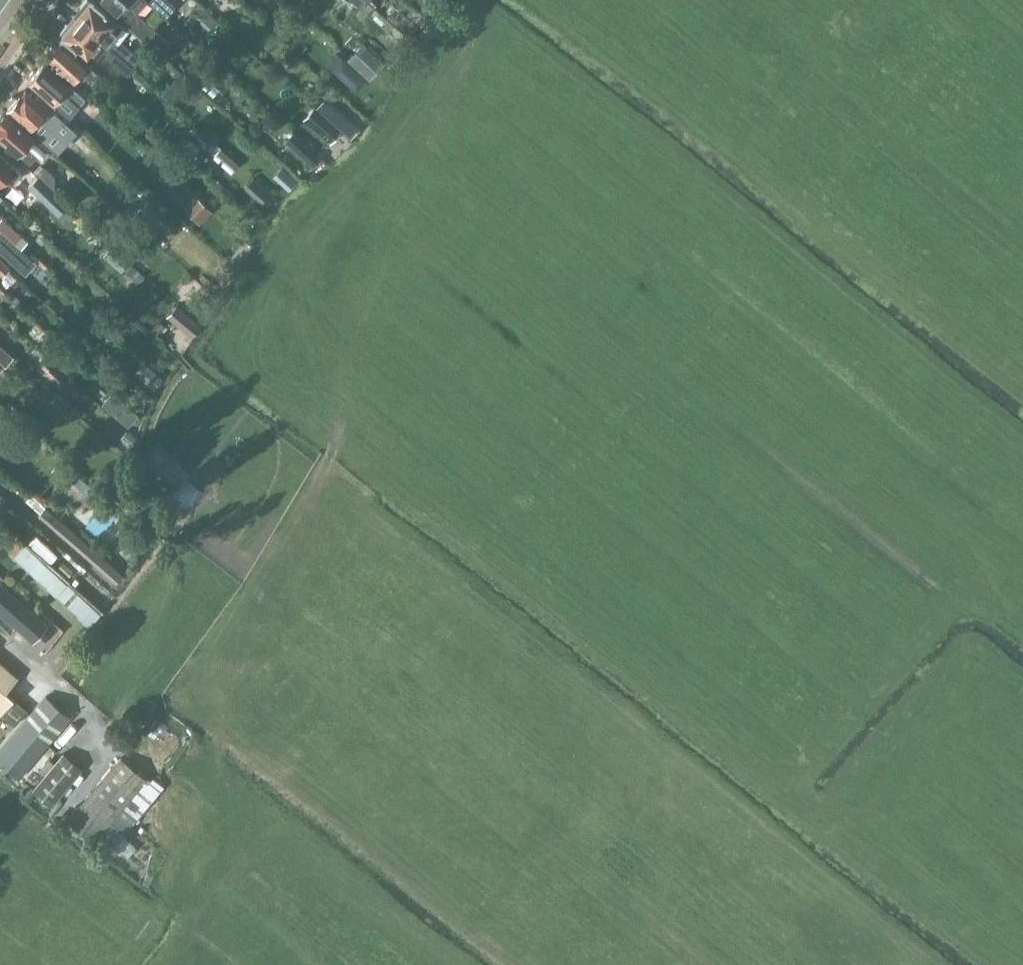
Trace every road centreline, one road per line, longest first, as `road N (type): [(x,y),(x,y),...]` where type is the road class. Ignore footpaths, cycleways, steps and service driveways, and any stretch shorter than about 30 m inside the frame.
road 1 (track): [(135,957),(175,898),(209,765),(348,410),(285,326),(471,0)]

